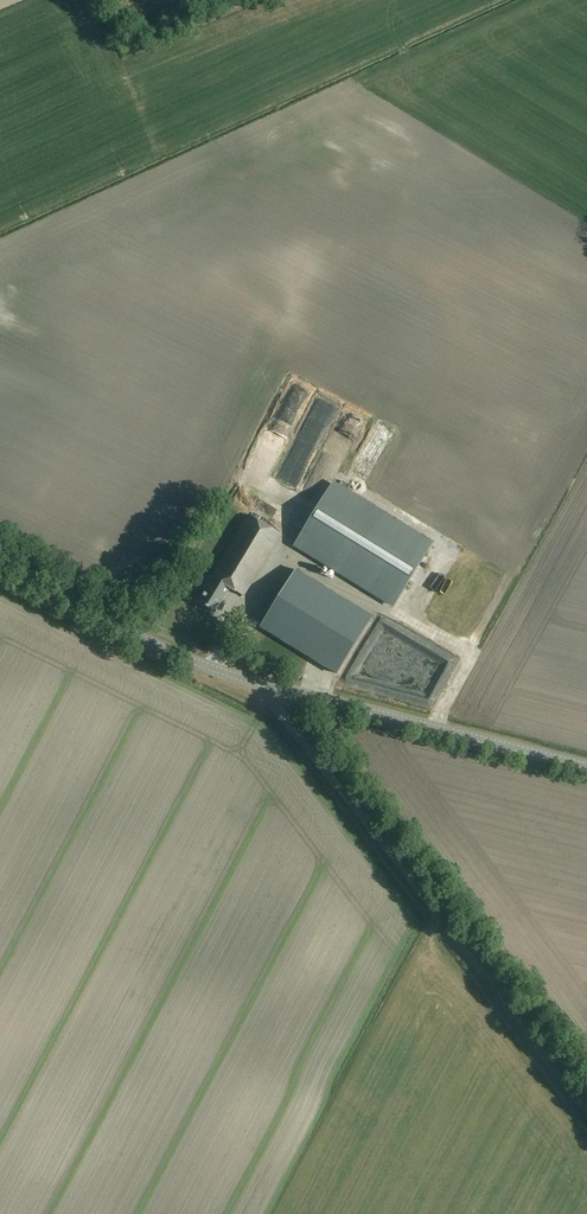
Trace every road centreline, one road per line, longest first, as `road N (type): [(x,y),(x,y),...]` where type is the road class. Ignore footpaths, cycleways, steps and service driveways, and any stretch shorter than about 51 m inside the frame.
road 1 (tertiary): [(586,766),(258,684),(179,655),(0,567)]
road 2 (track): [(586,1116),(258,684)]

